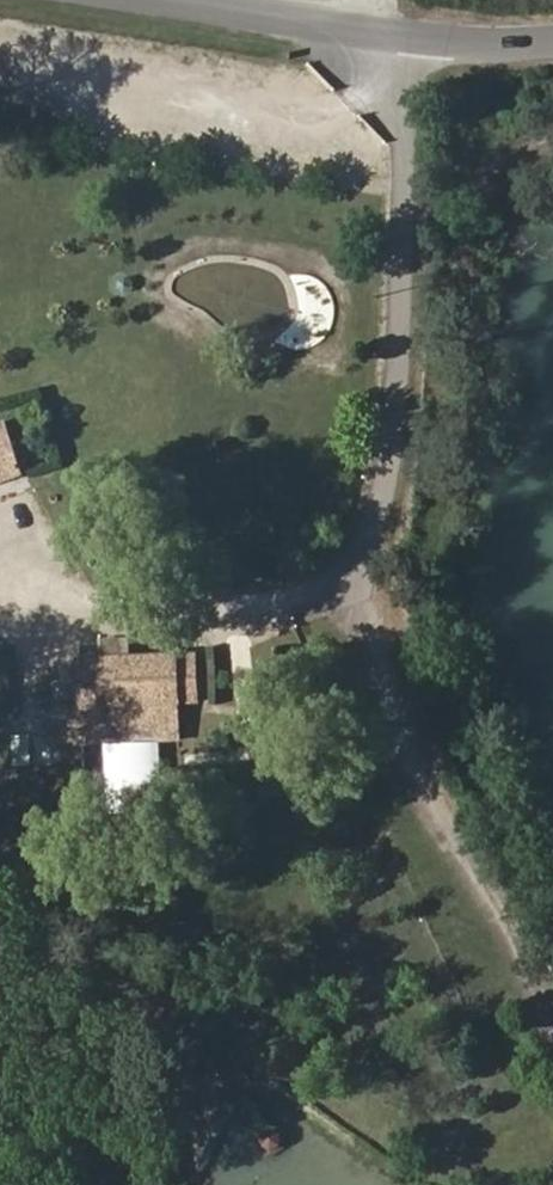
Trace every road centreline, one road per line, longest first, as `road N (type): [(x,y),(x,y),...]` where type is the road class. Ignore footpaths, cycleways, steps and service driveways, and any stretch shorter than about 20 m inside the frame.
road 1 (track): [(434,57),(377,569),(471,912),(552,1066)]
road 2 (tertiary): [(93,0),(434,57),(552,39)]

